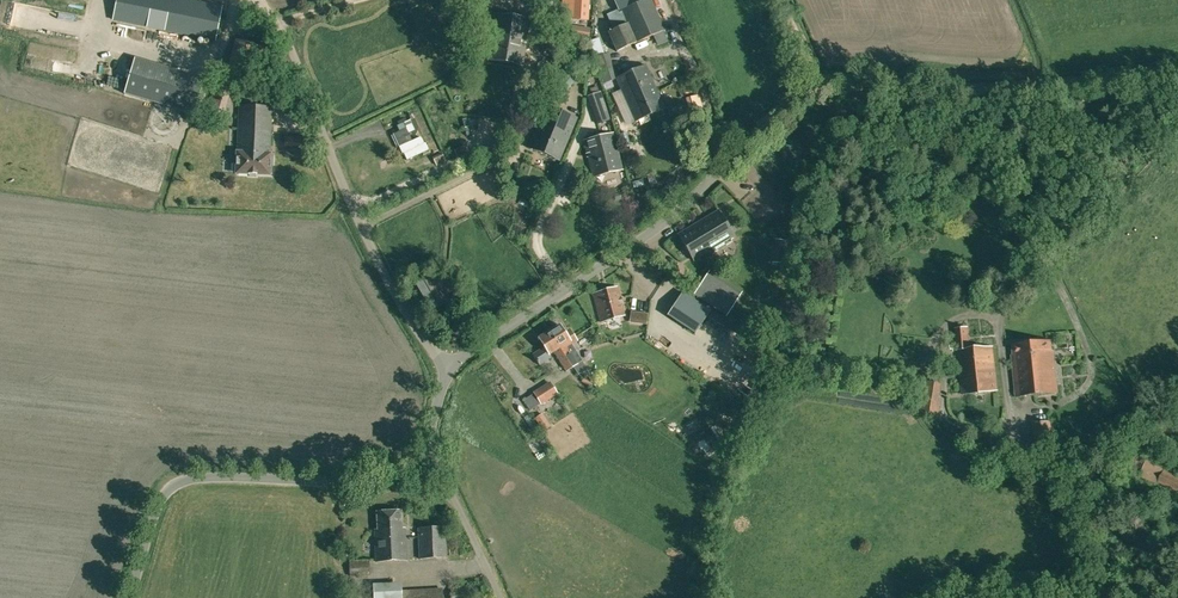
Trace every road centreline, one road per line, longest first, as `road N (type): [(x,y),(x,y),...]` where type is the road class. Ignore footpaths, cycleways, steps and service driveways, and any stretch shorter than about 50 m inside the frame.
road 1 (unclassified): [(450,369),(653,232),(814,88),(839,79),(1022,84),(1177,69)]
road 2 (unclassified): [(450,369),(385,274),(293,54),(259,0)]
road 3 (unclassified): [(128,597),(158,503),(176,484),(225,477),(379,485),(404,477),(423,456)]
road 4 (unclassified): [(499,597),(441,473),(423,456)]

